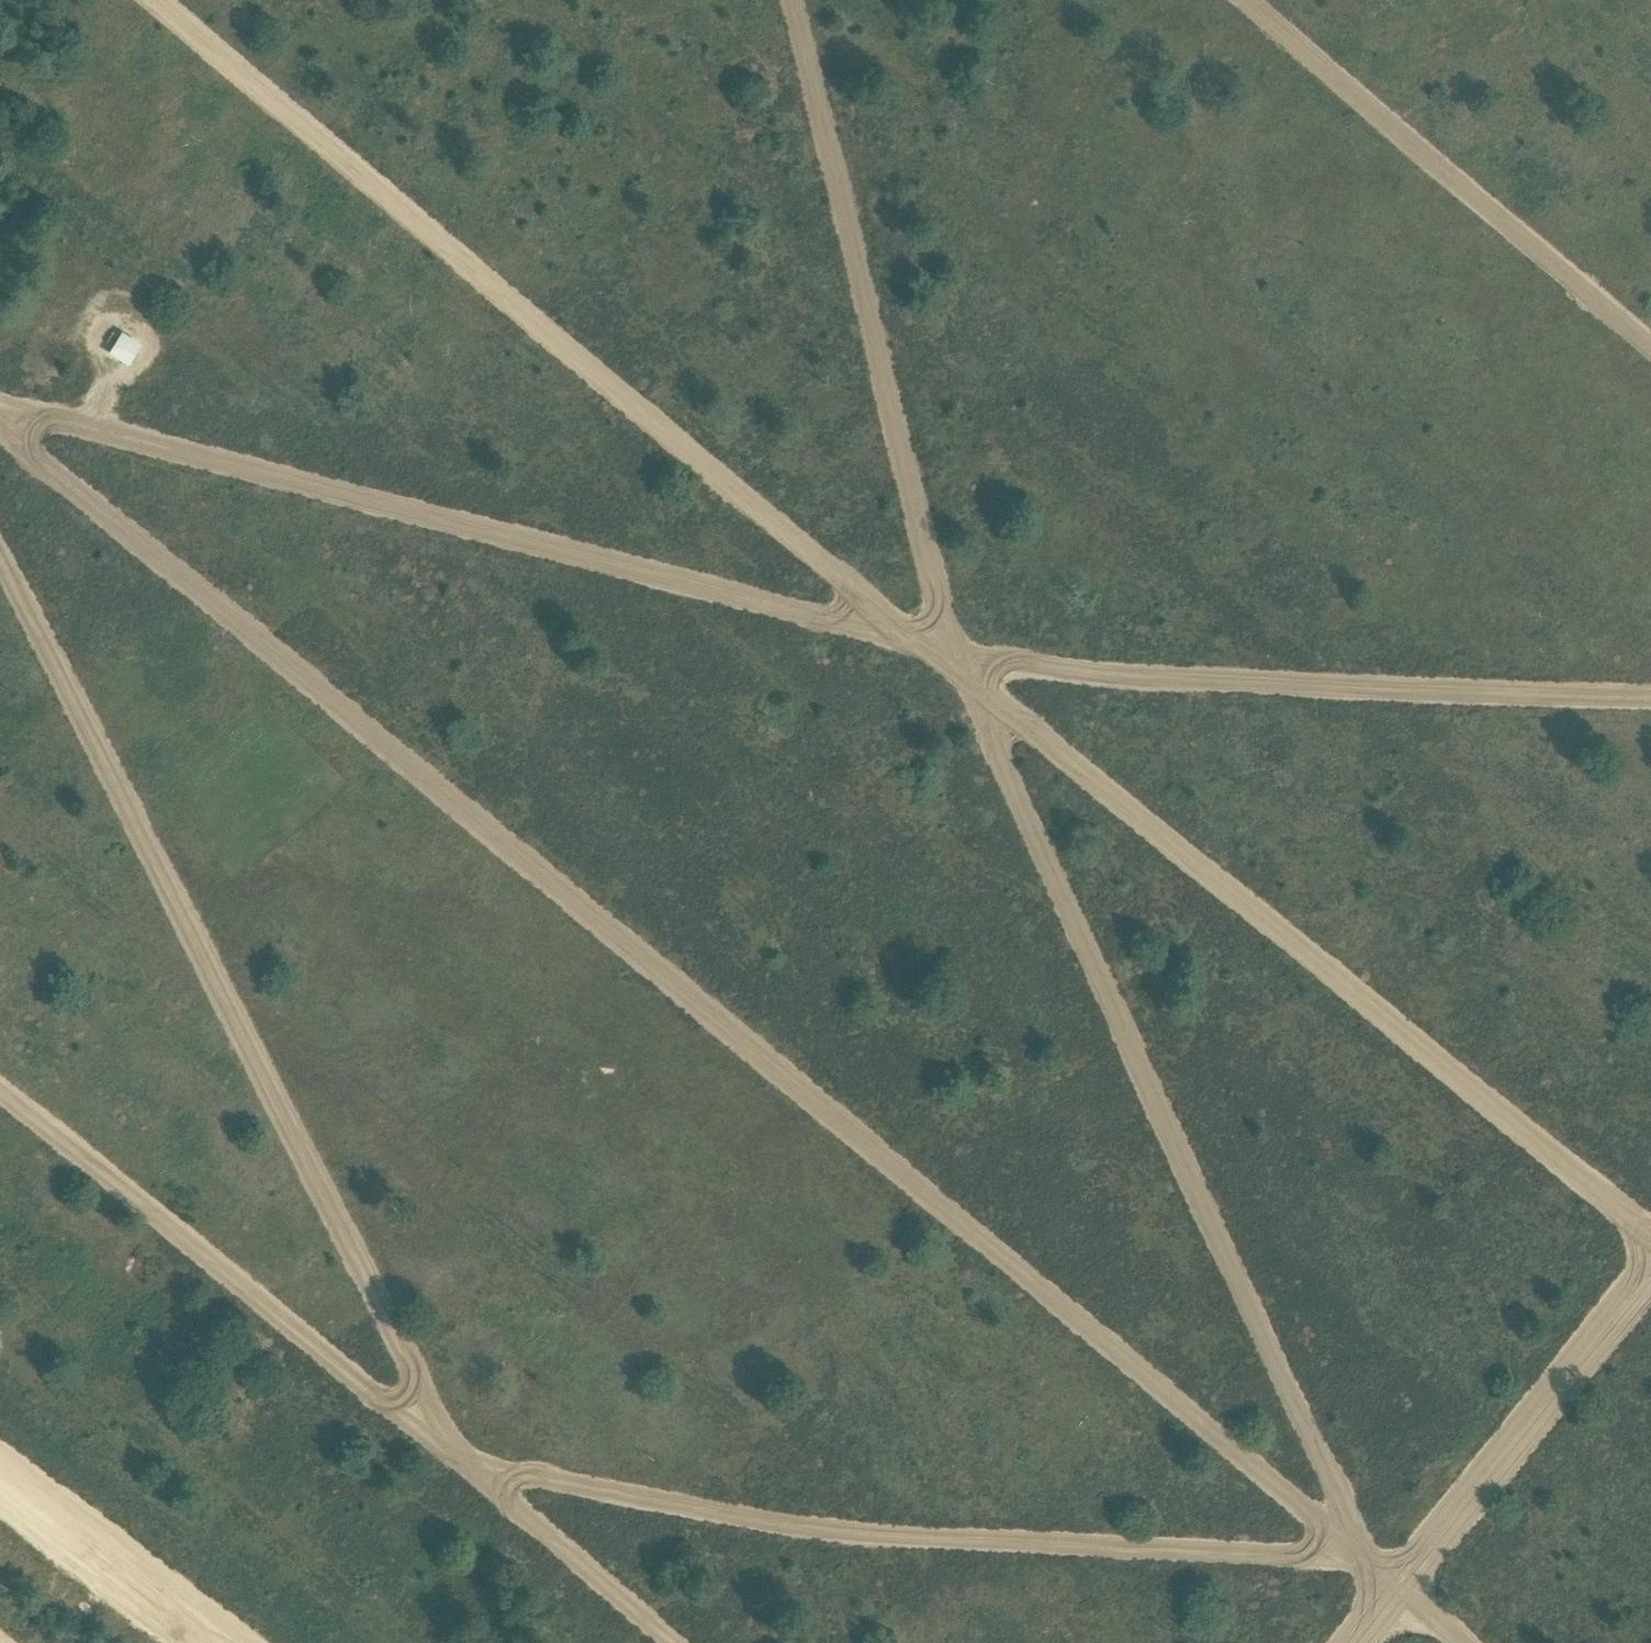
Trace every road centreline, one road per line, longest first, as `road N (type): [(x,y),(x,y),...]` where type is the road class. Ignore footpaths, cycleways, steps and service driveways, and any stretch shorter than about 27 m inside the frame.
road 1 (track): [(204,1642),(196,1617),(0,1470)]

